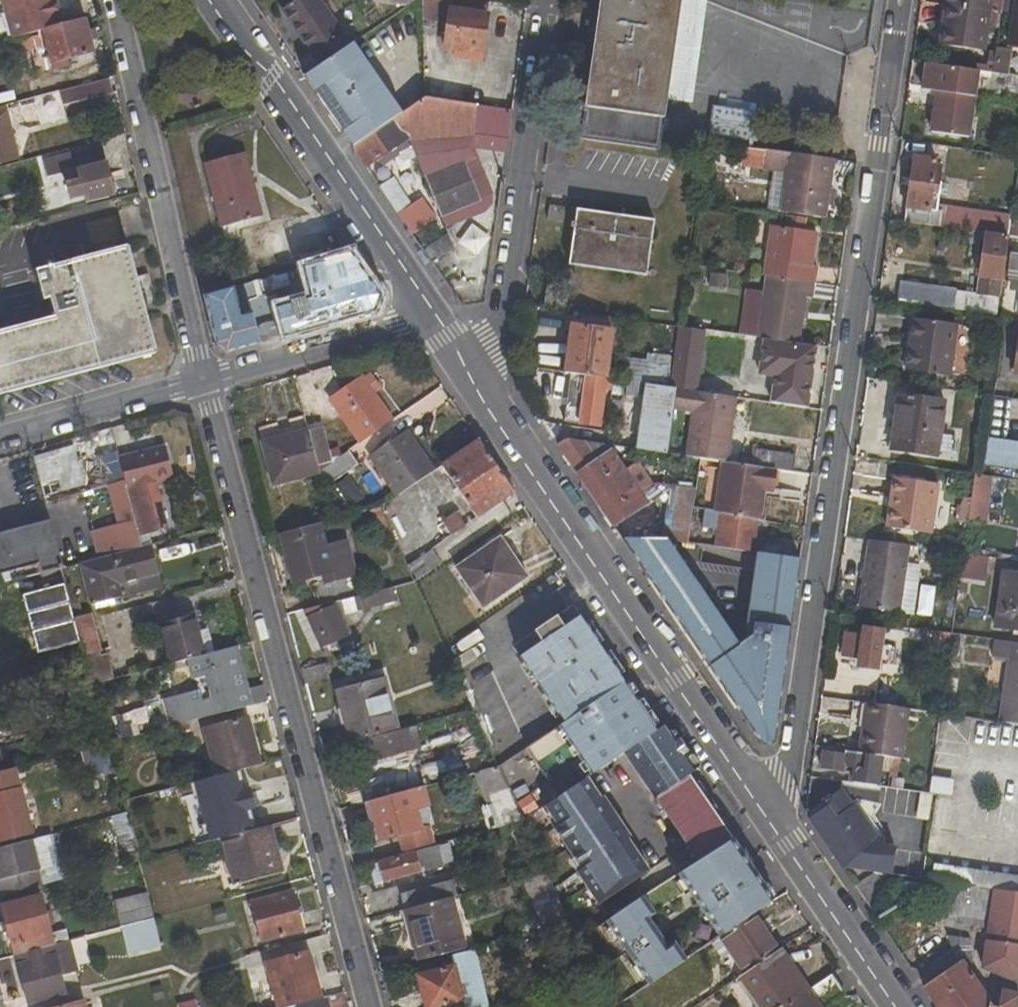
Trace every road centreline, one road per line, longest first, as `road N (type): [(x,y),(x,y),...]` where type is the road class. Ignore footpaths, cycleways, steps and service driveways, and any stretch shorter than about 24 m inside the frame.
road 1 (residential): [(902,0),(783,831)]
road 2 (residential): [(368,1006),(202,382)]
road 3 (residential): [(474,378),(685,700),(783,831)]
road 4 (residential): [(202,382),(117,0)]
road 5 (residential): [(474,378),(496,347),(546,0)]
road 6 (residential): [(213,0),(434,315)]
road 7 (residential): [(434,315),(202,382)]
road 8 (residential): [(783,831),(901,1006)]
road 9 (residential): [(202,382),(0,439)]

